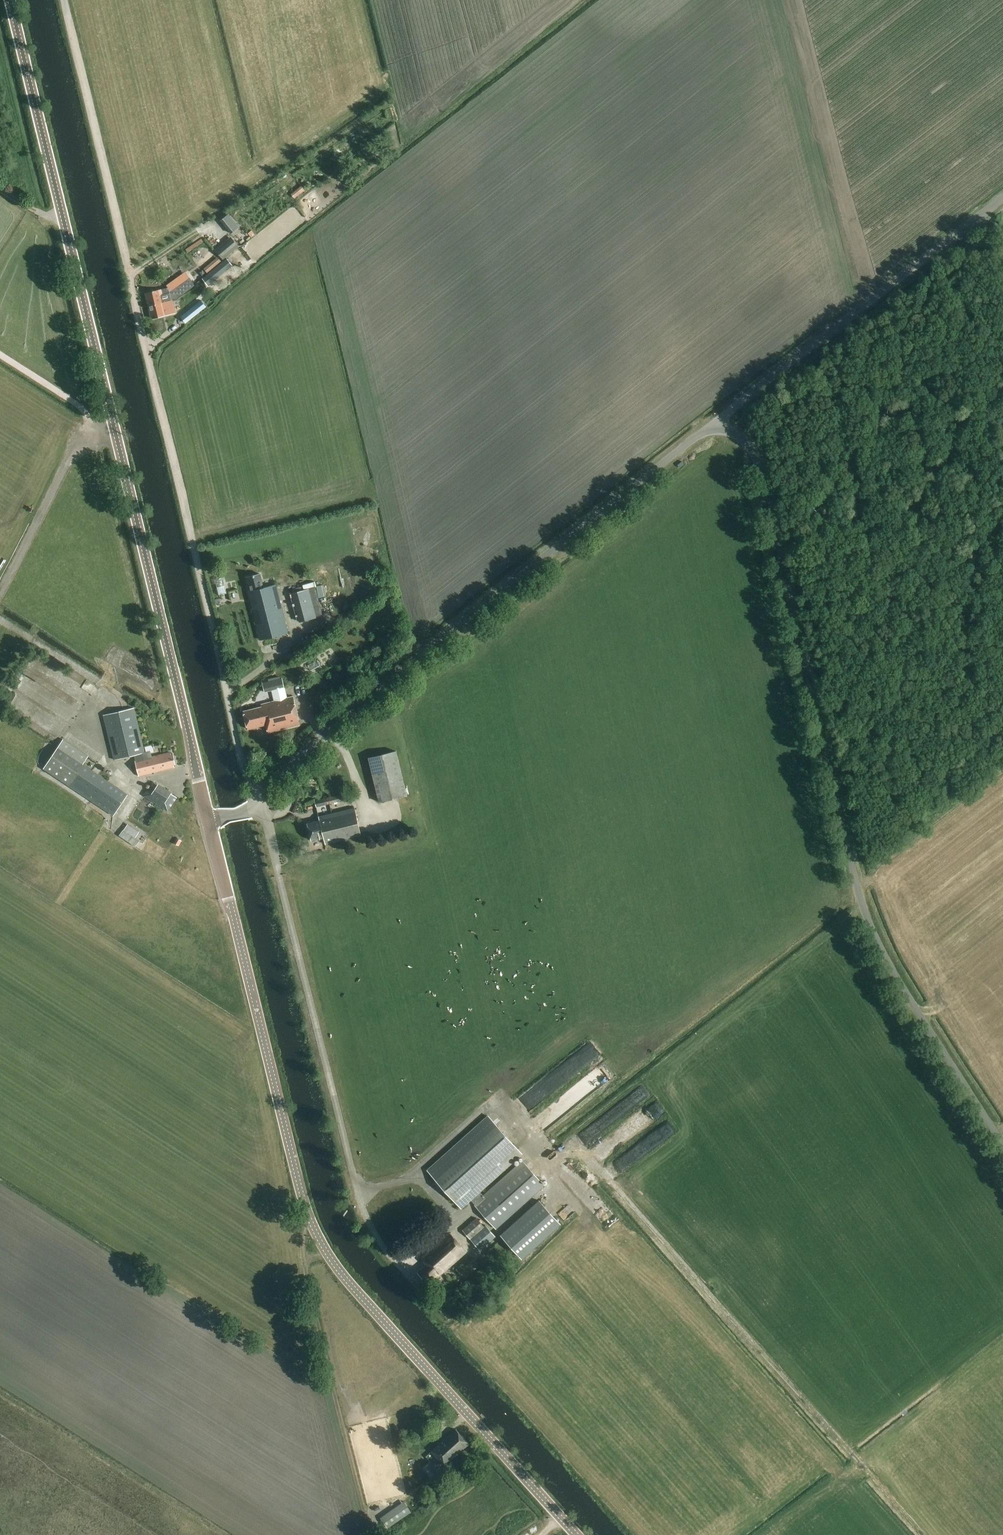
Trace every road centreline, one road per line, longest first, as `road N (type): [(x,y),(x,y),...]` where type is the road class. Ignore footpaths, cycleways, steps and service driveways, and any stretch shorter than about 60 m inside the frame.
road 1 (unclassified): [(1002,1147),(881,950),(865,910),(758,460),(728,429),(698,434),(256,792)]
road 2 (tertiary): [(207,820),(9,0)]
road 3 (tertiary): [(576,1534),(348,1282),(318,1238),(207,820)]
road 4 (track): [(256,792),(63,0)]
road 5 (unclassified): [(458,1222),(400,1265),(364,1213),(261,807)]
road 6 (track): [(721,429),(731,407),(1002,197)]
road 7 (track): [(0,354),(113,426)]

